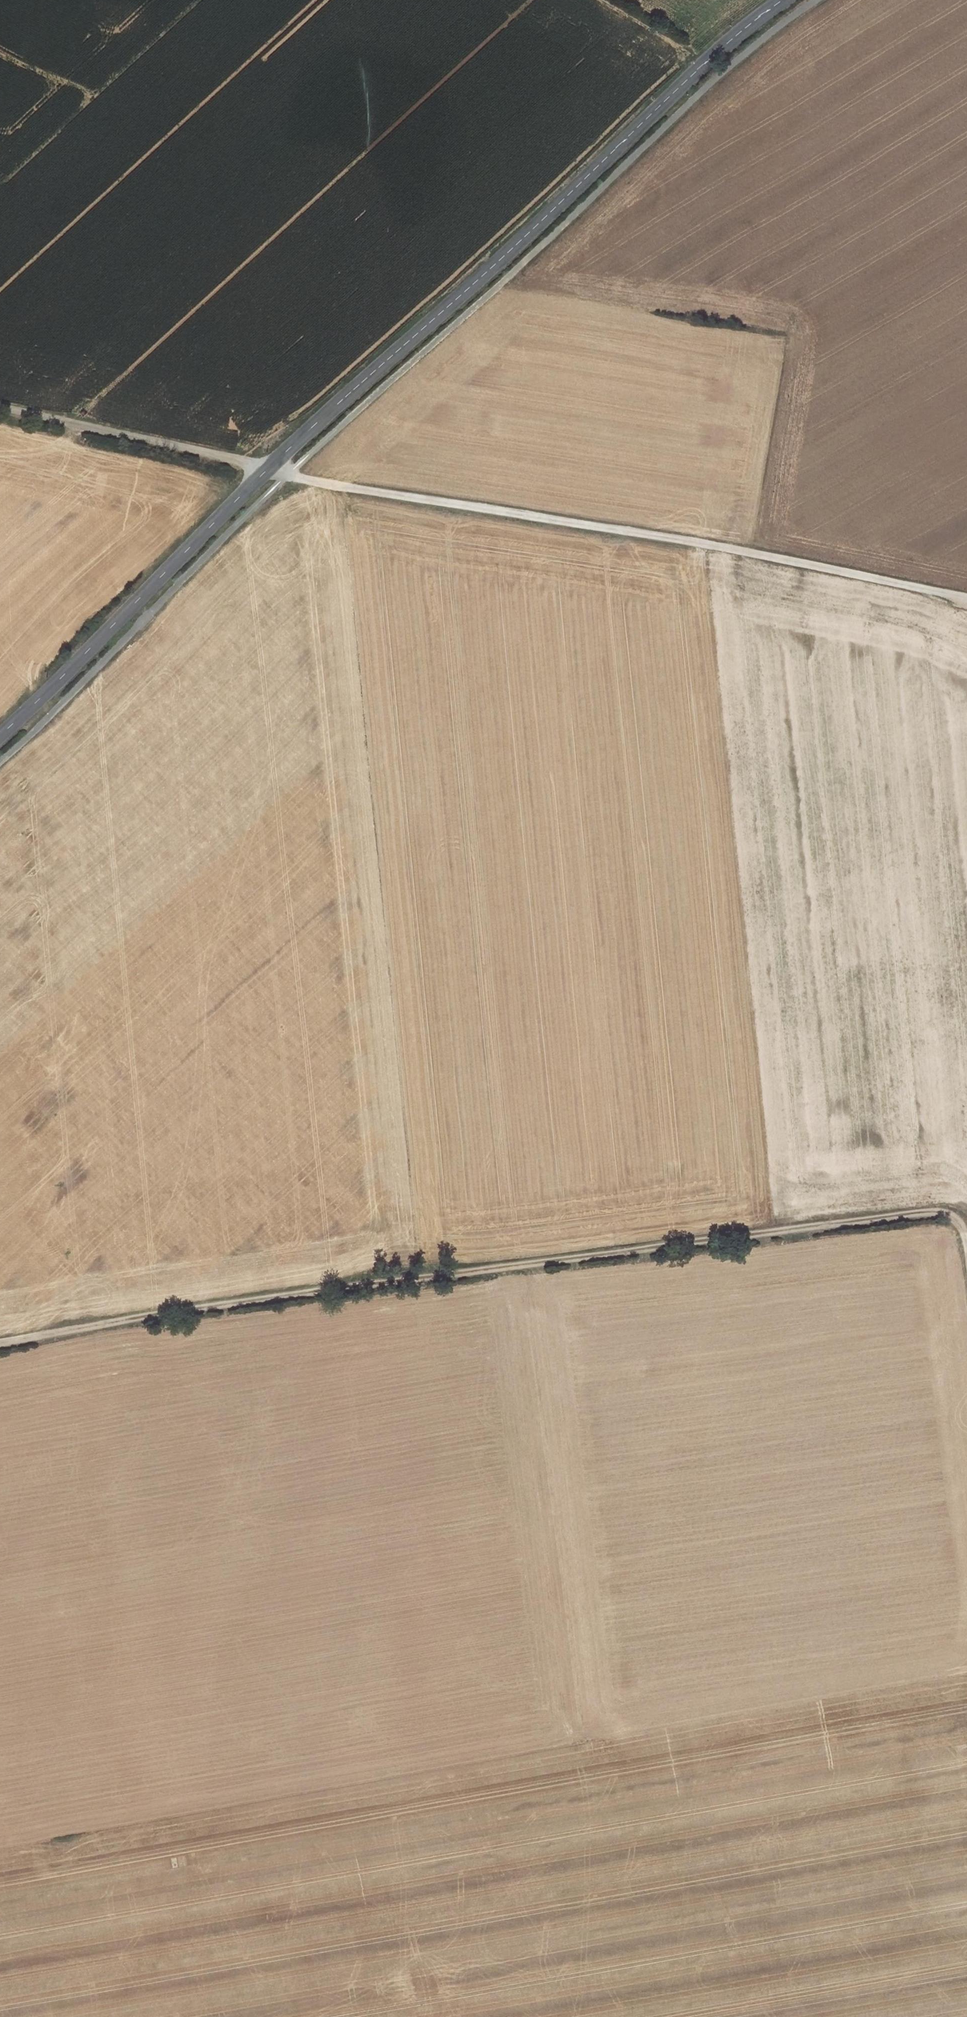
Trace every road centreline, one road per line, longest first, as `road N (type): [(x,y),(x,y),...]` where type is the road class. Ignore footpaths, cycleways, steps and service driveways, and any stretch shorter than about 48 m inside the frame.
road 1 (tertiary): [(0,736),(270,469),(682,86),(787,0)]
road 2 (track): [(0,1351),(179,1315),(947,1219),(966,1242)]
road 3 (track): [(966,599),(270,469)]

